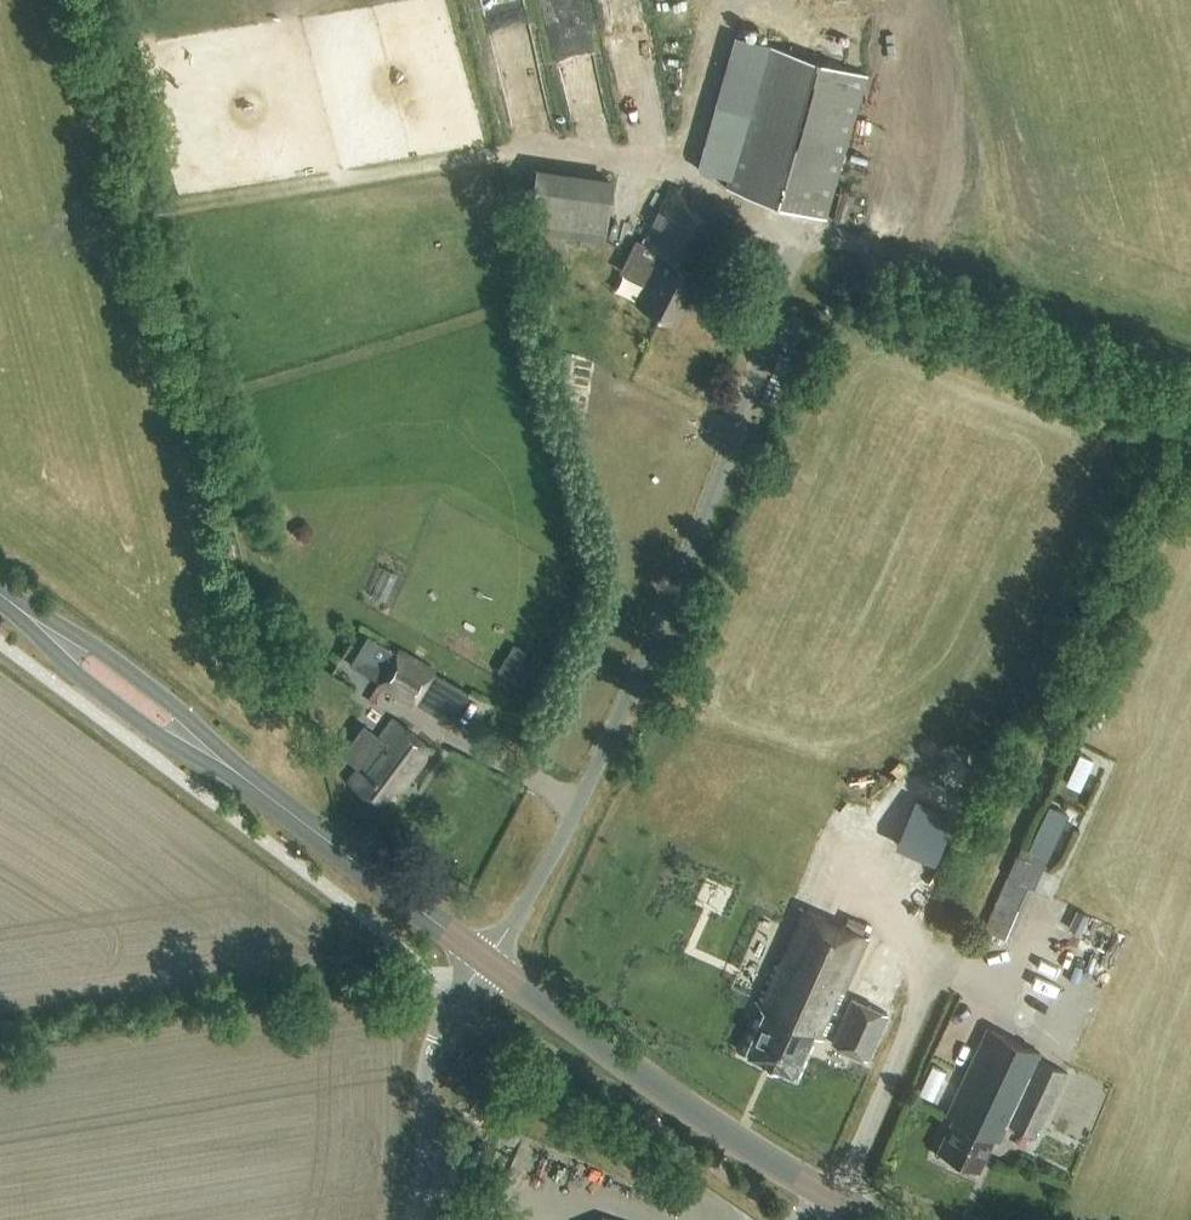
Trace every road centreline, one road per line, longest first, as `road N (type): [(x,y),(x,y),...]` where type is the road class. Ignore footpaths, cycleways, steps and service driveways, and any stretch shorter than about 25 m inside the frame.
road 1 (track): [(94,0),(276,667),(277,706),(251,781)]
road 2 (track): [(1190,391),(937,967)]
road 3 (secondary): [(480,952),(0,594)]
road 4 (secondary): [(837,1200),(676,1101),(480,952)]
road 5 (track): [(517,151),(102,220)]
road 6 (track): [(1190,358),(897,255)]
road 7 (unclassified): [(414,1219),(425,1163),(428,1056),(480,952)]

